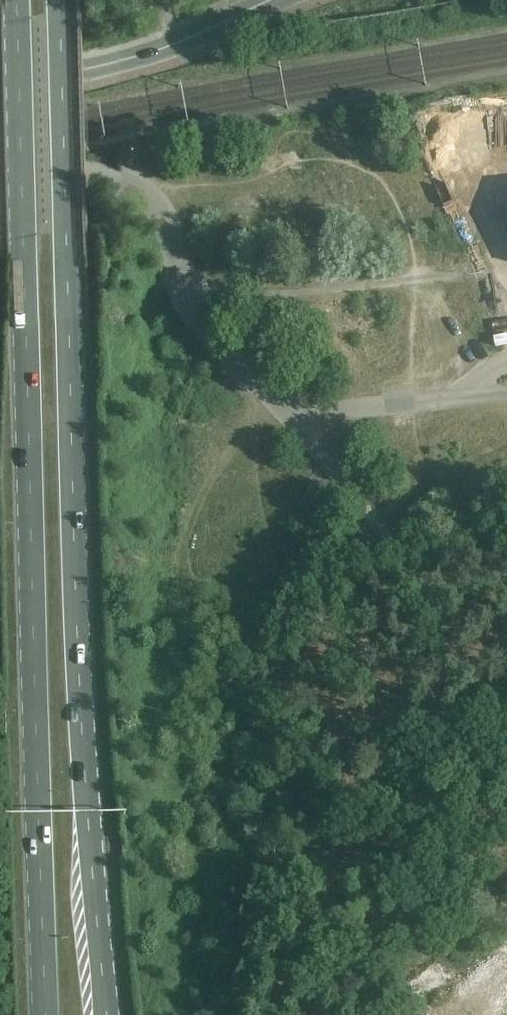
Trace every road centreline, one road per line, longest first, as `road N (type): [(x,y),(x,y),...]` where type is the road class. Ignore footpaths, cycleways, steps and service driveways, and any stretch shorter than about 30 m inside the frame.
road 1 (primary): [(106,1014),(73,497),(61,0)]
road 2 (primary): [(17,0),(43,1014)]
road 3 (unclassified): [(385,542),(295,417),(200,322),(147,195),(109,175)]
road 4 (residential): [(0,88),(167,47),(271,0)]

